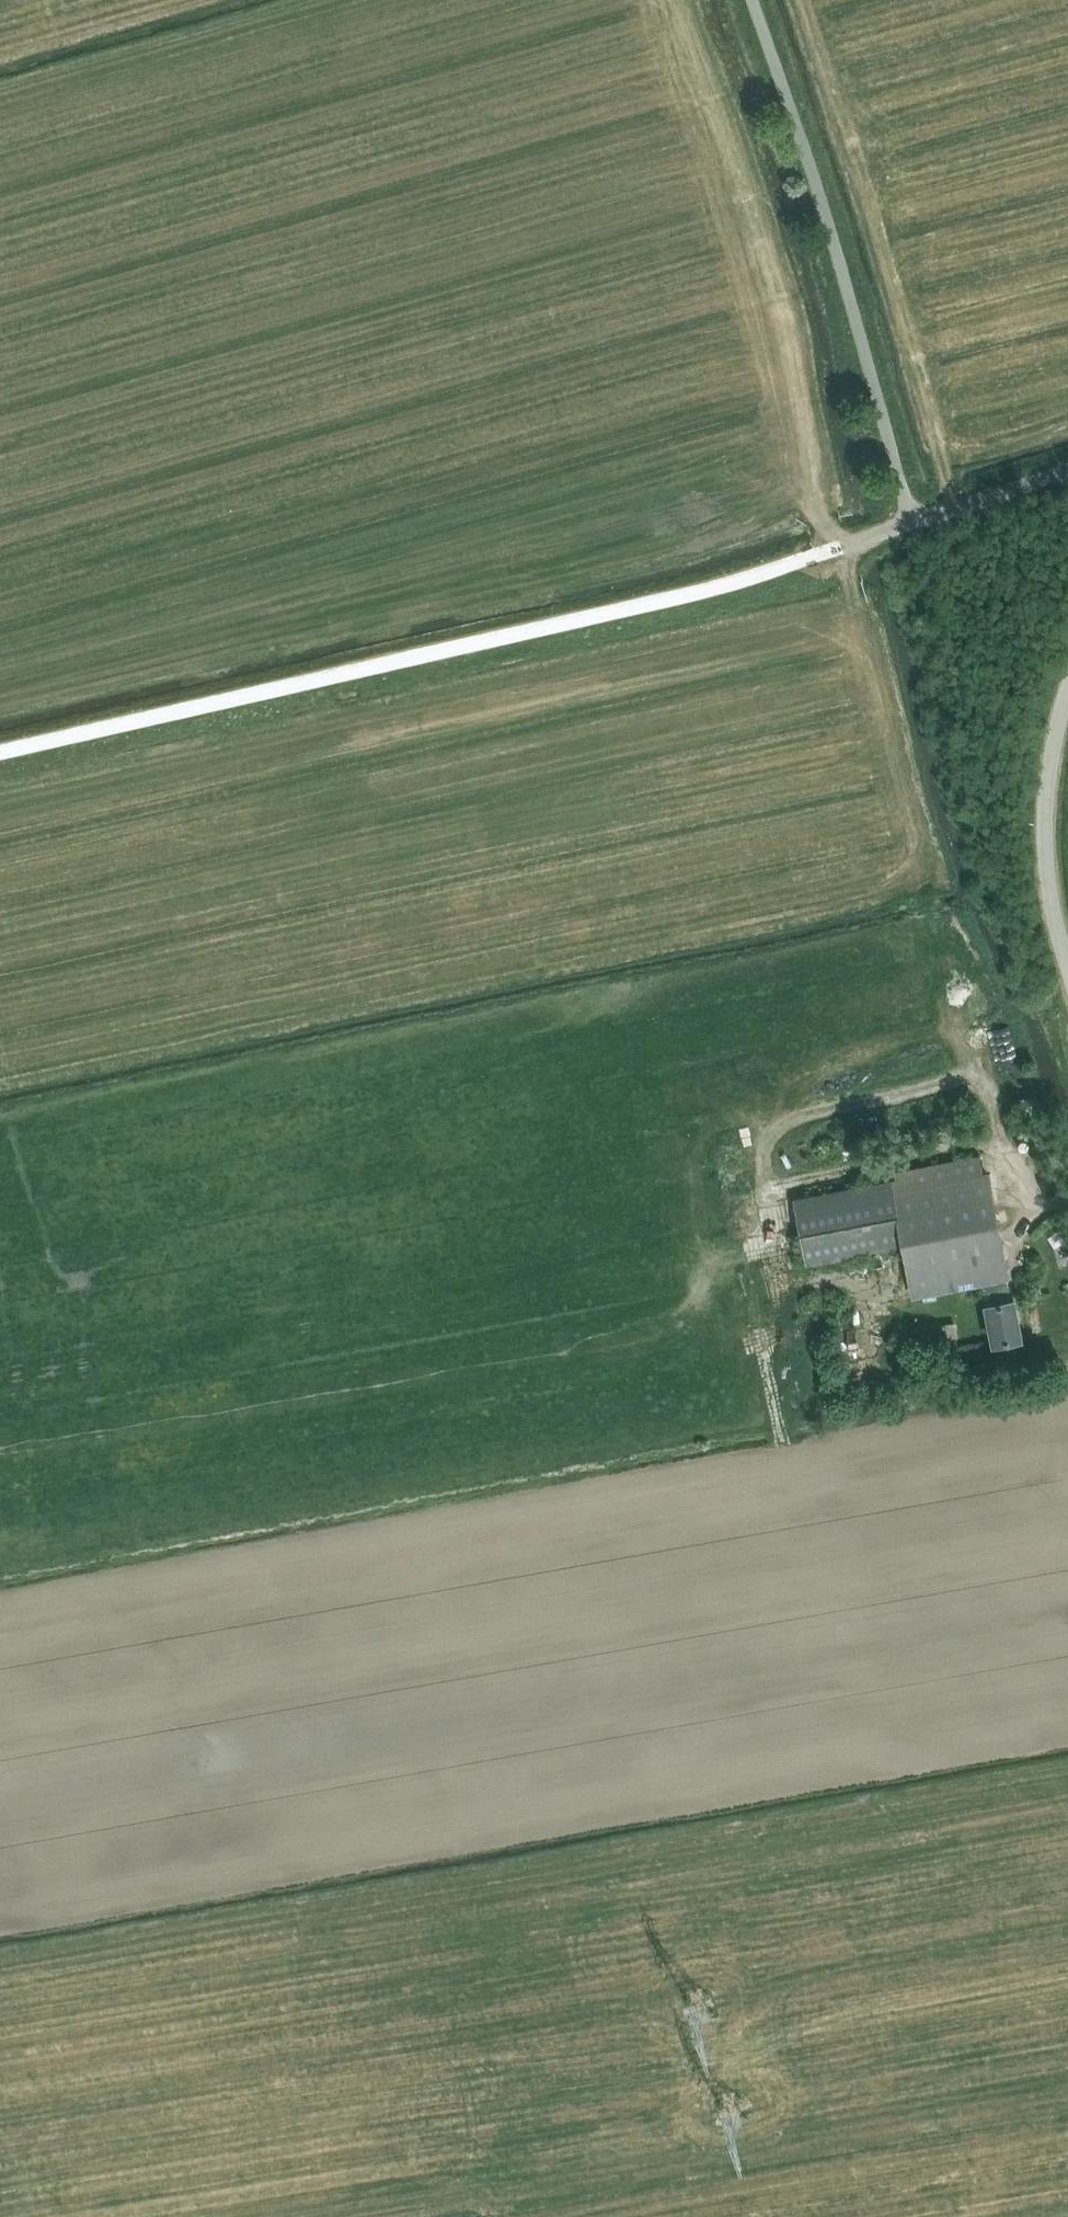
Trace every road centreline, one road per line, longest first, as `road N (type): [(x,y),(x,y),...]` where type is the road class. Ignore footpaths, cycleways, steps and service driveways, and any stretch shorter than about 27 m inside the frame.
road 1 (unclassified): [(1067,969),(1051,903),(1045,822),(1067,689)]

